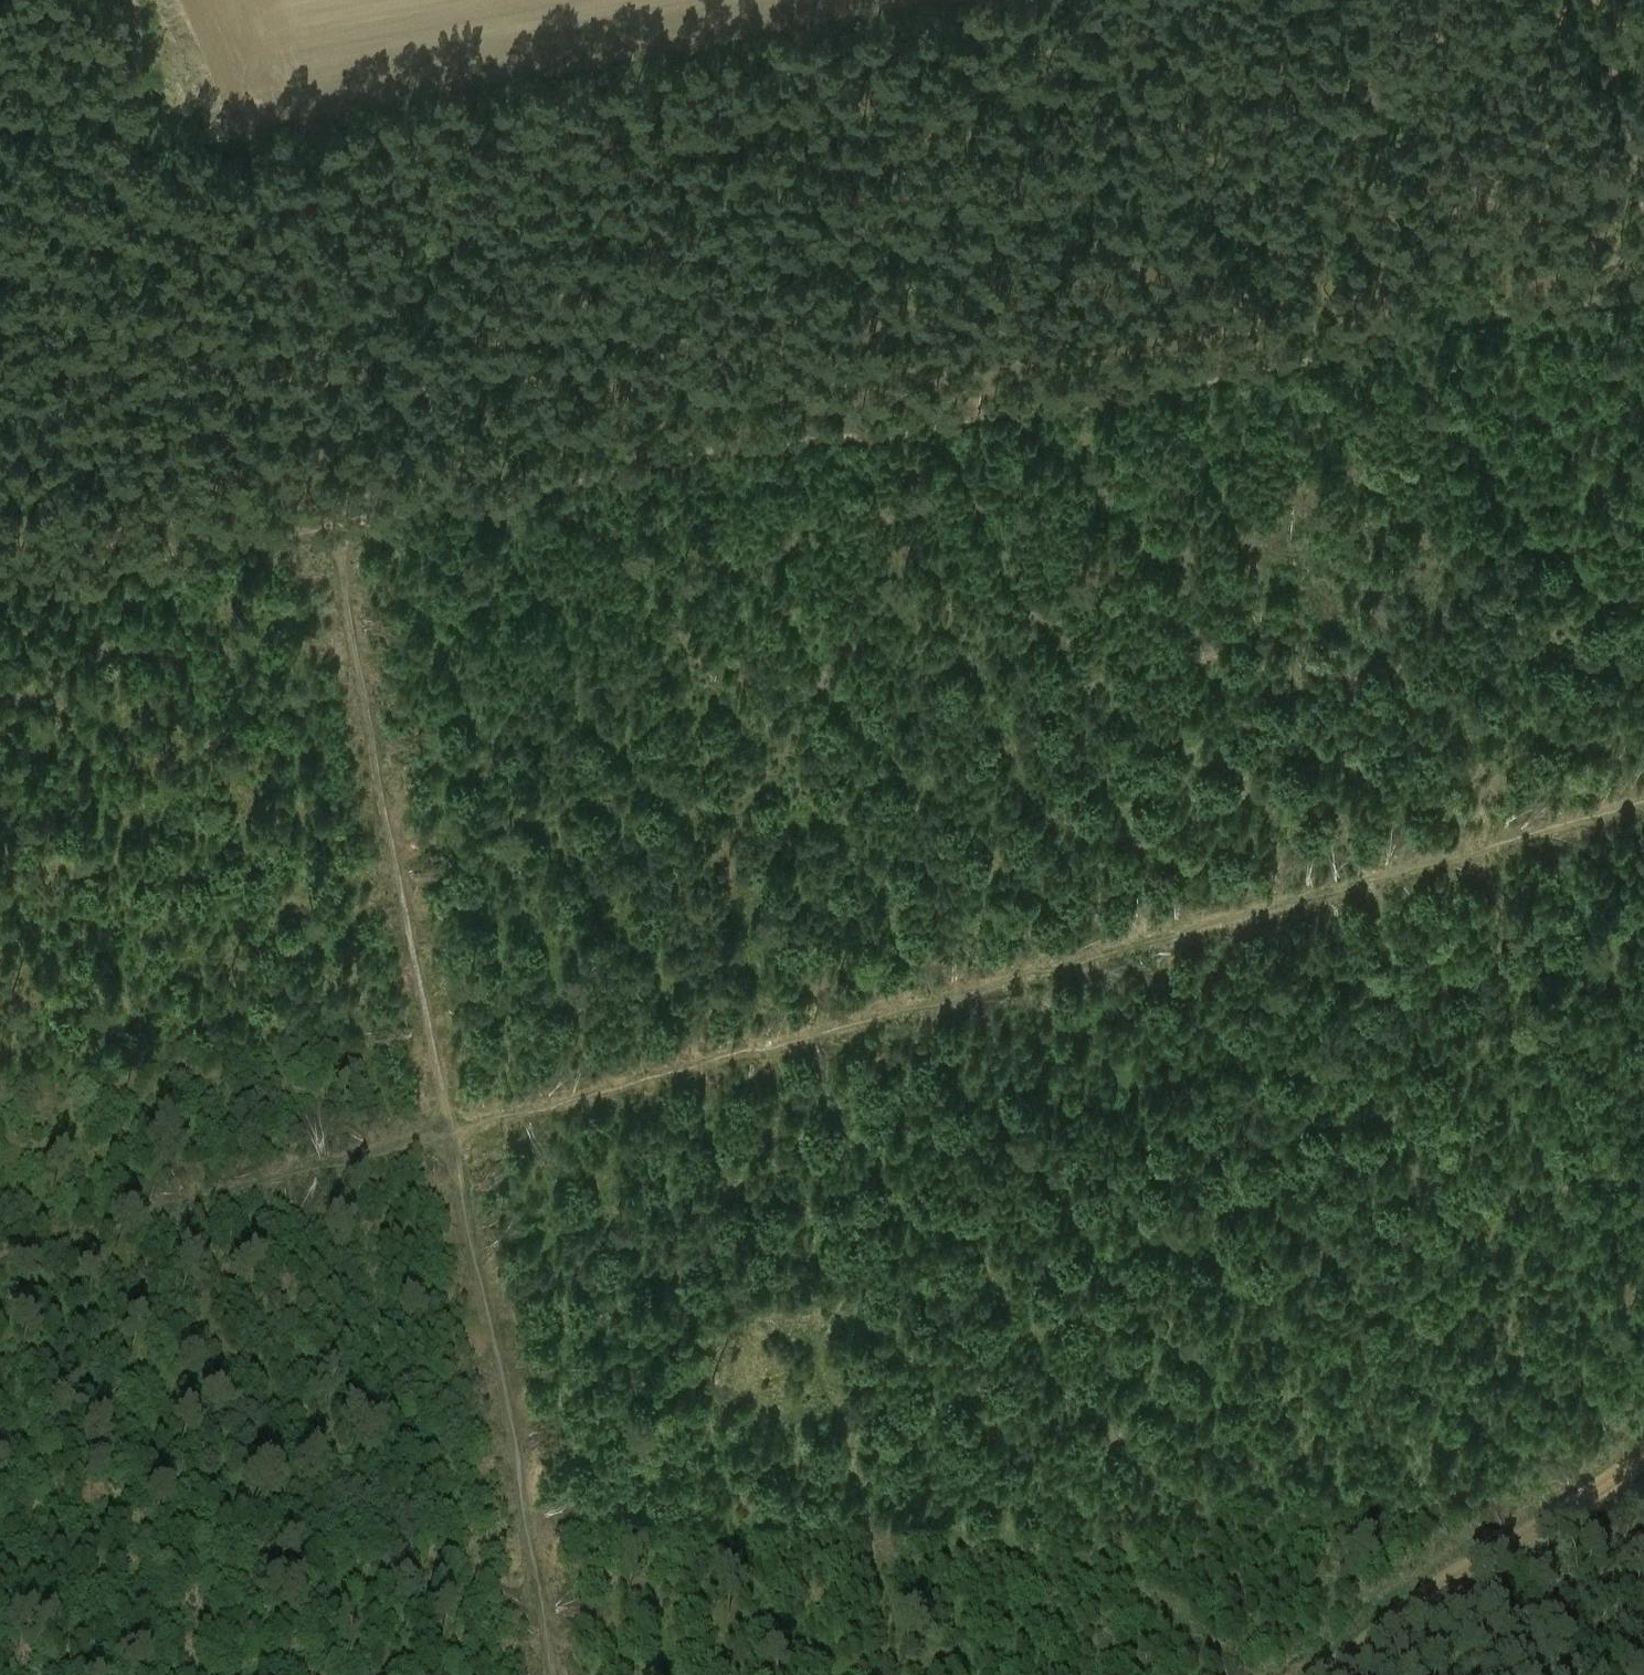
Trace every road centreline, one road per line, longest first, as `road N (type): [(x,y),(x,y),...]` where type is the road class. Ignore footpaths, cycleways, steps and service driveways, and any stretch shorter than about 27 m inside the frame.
road 1 (track): [(1643,1452),(1329,1674)]
road 2 (track): [(1593,0),(1643,194)]

